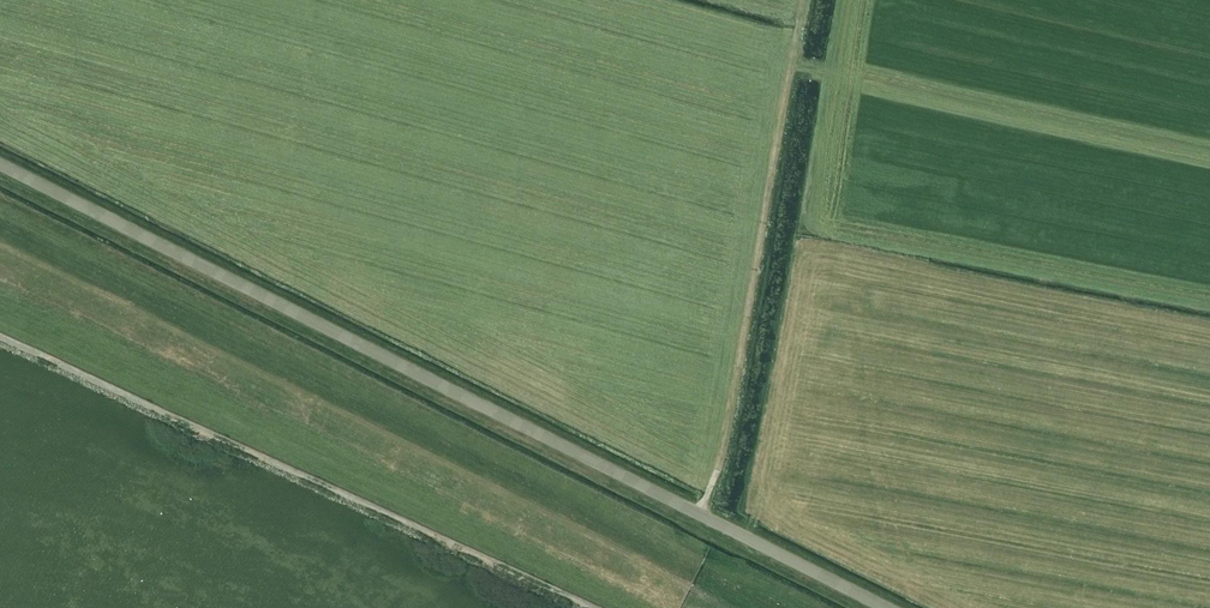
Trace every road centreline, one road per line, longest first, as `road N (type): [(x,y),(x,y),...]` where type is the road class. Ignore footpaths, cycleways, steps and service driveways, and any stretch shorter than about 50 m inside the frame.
road 1 (tertiary): [(0,164),(887,607)]
road 2 (track): [(802,0),(716,474),(699,513)]

